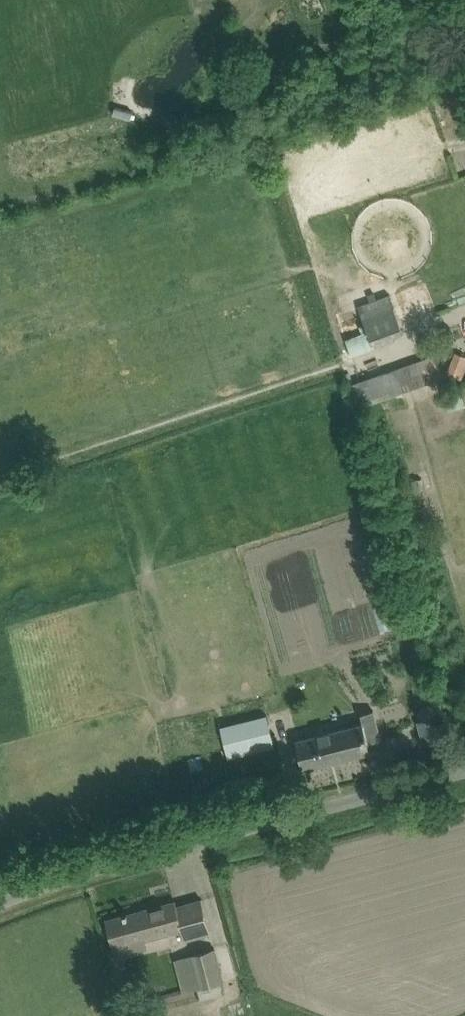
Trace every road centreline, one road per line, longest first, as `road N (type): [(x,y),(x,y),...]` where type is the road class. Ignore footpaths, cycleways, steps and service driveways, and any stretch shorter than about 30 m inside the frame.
road 1 (unclassified): [(0,905),(127,861),(464,777)]

